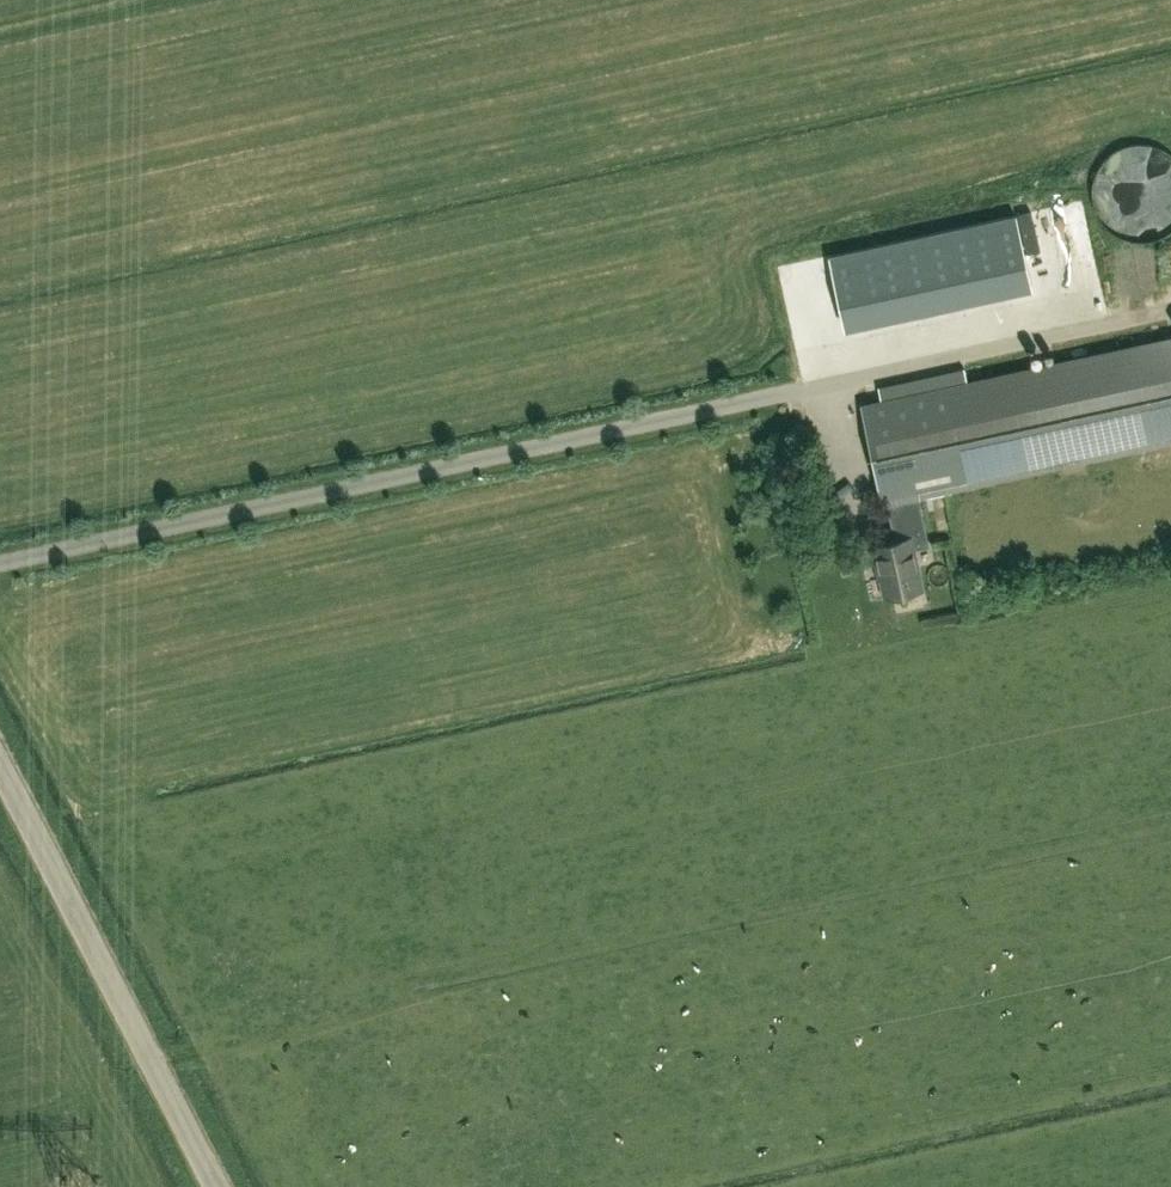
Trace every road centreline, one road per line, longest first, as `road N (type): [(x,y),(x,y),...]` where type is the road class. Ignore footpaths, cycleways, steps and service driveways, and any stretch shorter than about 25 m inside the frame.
road 1 (unclassified): [(219,1186),(0,766)]

